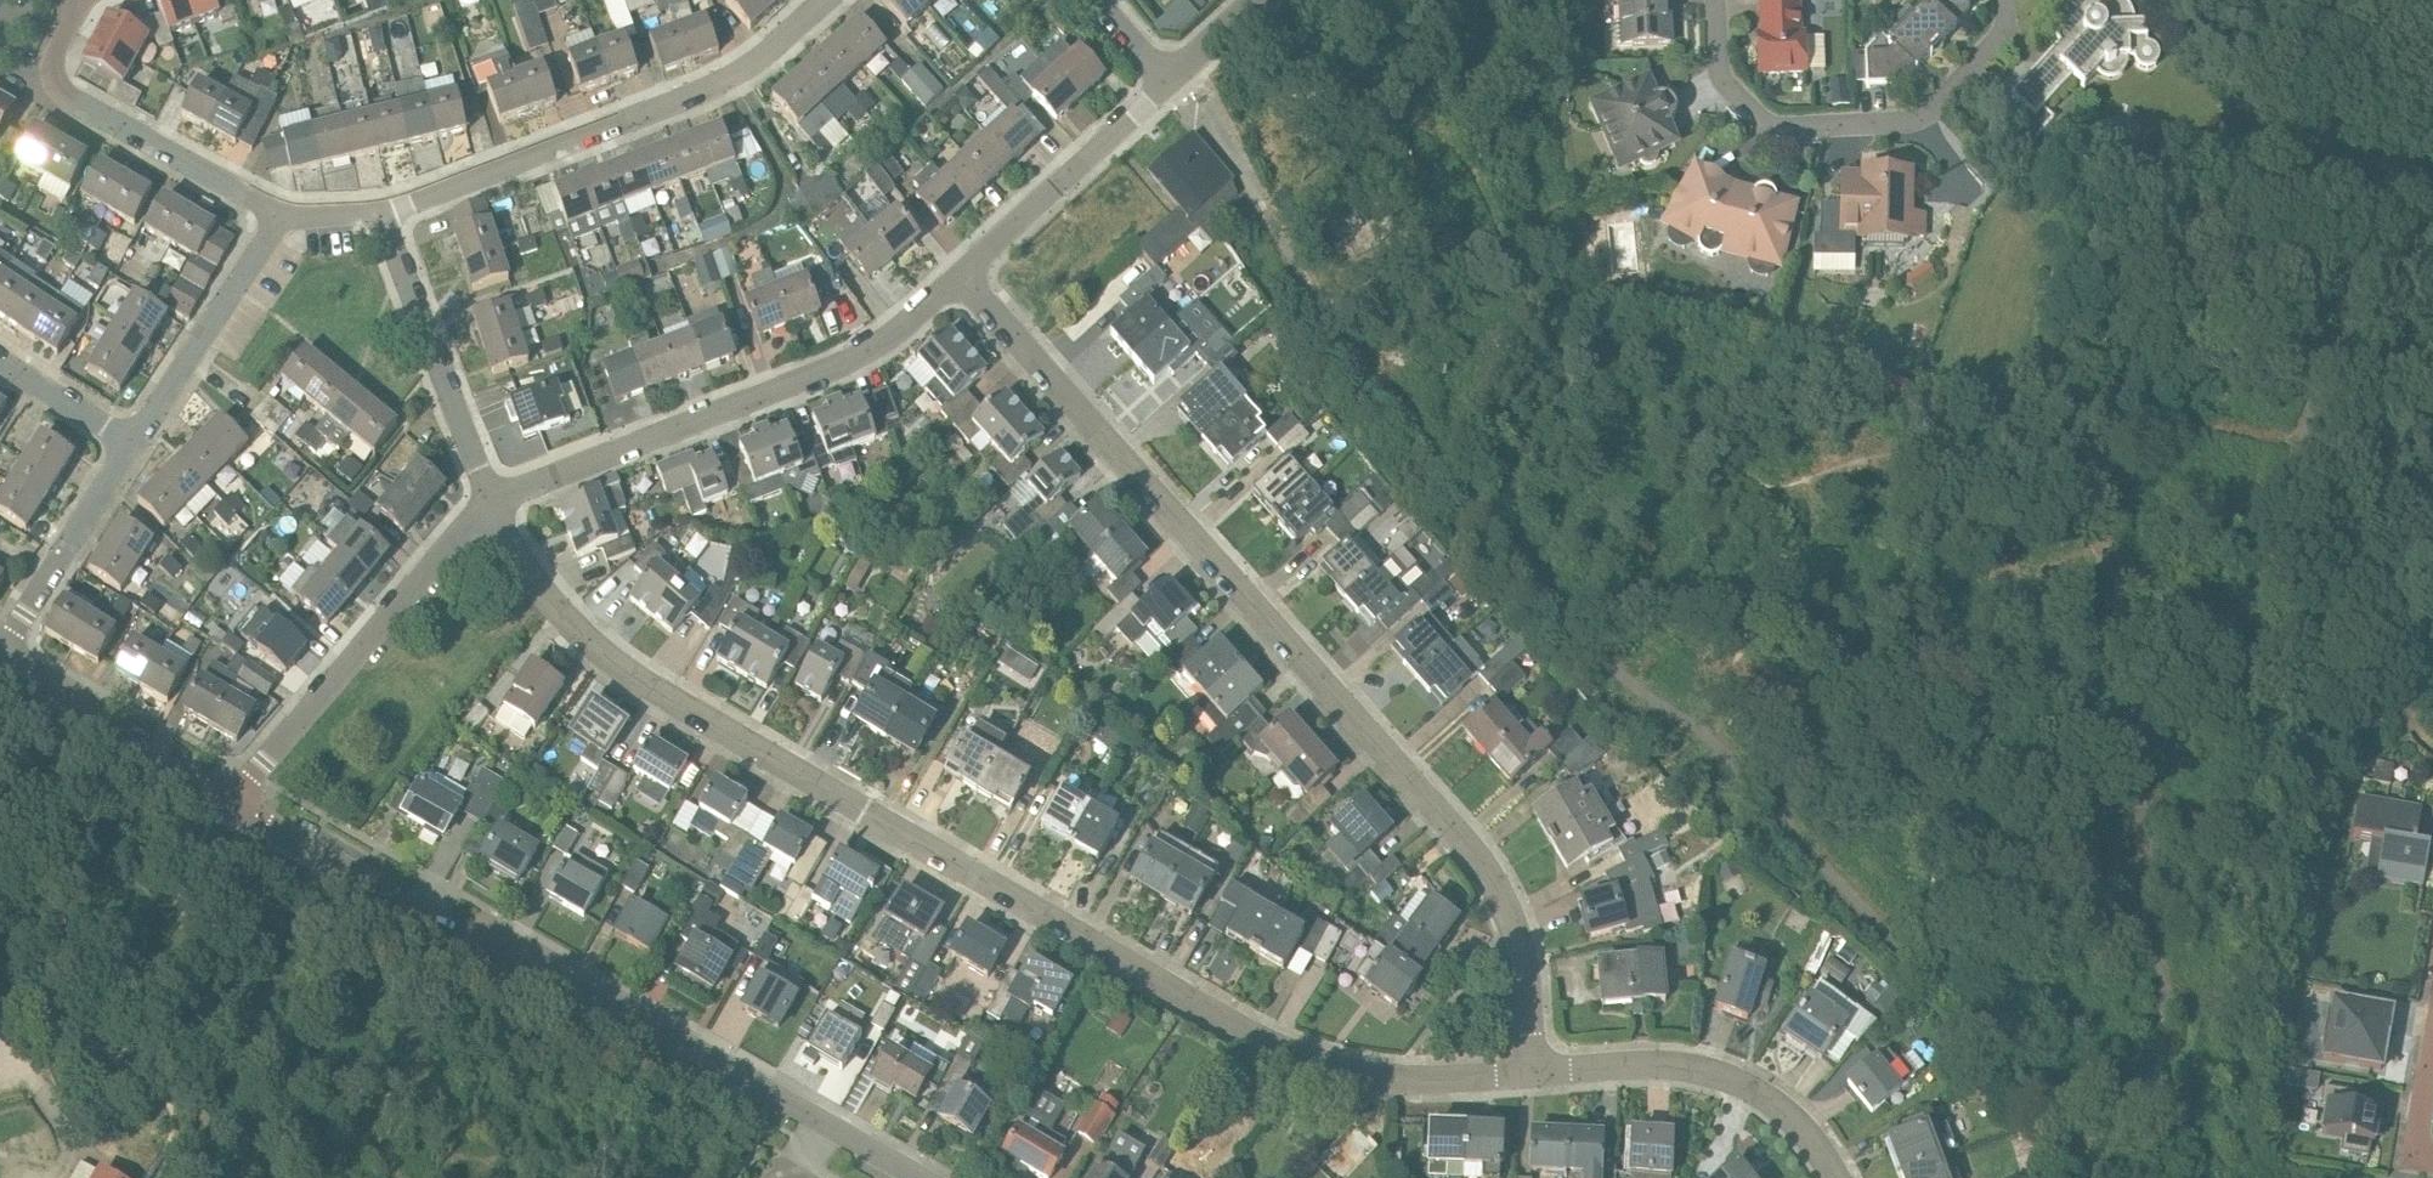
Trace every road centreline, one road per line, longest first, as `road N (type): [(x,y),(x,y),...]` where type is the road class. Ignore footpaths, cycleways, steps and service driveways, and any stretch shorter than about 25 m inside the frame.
road 1 (residential): [(1531,1073),(1347,1069),(1274,1047),(1188,1000),(605,656),(569,612),(503,499)]
road 2 (residential): [(1531,1073),(1515,912),(1501,874),(960,277)]
road 3 (residential): [(919,1177),(235,798)]
road 4 (residential): [(503,499),(547,472),(810,379),(871,348),(960,277)]
road 5 (residential): [(826,0),(765,51),(700,90),(380,211)]
road 6 (residential): [(2005,0),(1995,41),(1922,116),(1778,125),(1724,82),(1715,0)]
road 7 (residential): [(235,798),(391,603),(503,499)]
road 8 (residential): [(281,209),(62,93),(51,63),(82,0)]
road 9 (residential): [(1835,1177),(1795,1118),(1720,1074),(1649,1063),(1531,1073)]
road 10 (residential): [(503,499),(380,211)]
road 11 (residential): [(960,277),(1169,79)]
road 12 (residential): [(135,444),(281,209)]
road 13 (residential): [(235,798),(1,656)]
road 14 (residential): [(1,656),(135,444)]
road 15 (residential): [(0,360),(135,444)]

